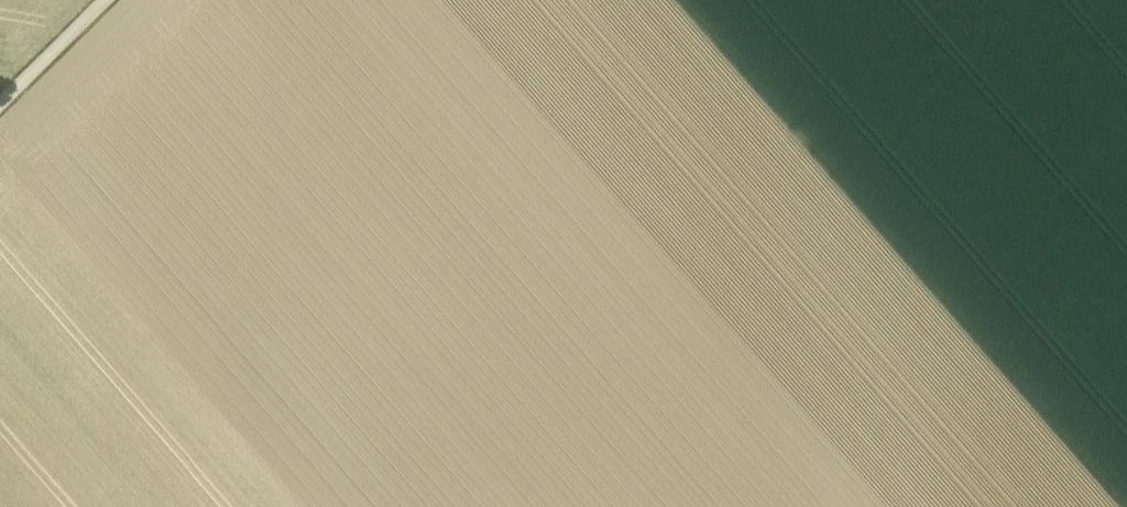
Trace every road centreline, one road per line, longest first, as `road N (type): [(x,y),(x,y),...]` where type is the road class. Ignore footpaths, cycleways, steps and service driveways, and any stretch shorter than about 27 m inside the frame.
road 1 (track): [(0,103),(105,0)]

